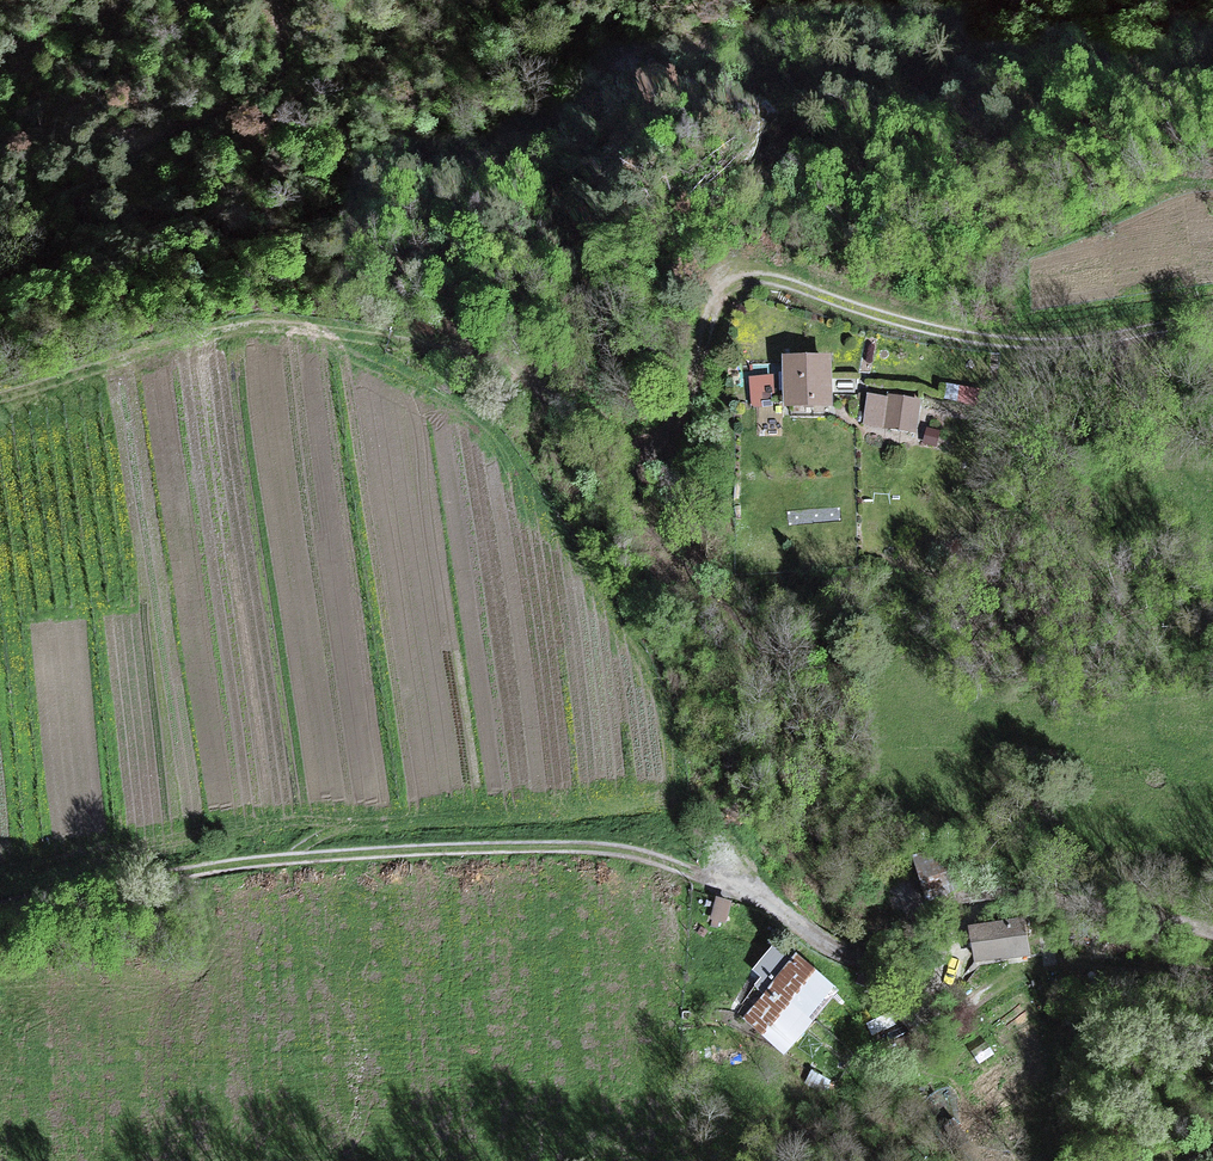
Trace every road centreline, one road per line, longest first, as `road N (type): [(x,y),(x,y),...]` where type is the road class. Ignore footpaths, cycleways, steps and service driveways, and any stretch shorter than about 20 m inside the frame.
road 1 (track): [(0,405),(213,340),(284,331),(442,344),(629,432),(677,425),(699,385),(714,303),(737,281),(764,280),(902,321),(1026,344),(1139,342),(1212,323)]
road 2 (track): [(1212,934),(1037,897),(950,930),(910,956),(863,963),(830,950),(758,895),(650,857),(592,846),(236,865),(0,908)]
road 3 (track): [(268,0),(283,4),(293,76),(121,168),(81,216),(167,212),(471,299),(543,357),(536,395)]
road 4 (track): [(0,66),(36,39),(116,0)]

